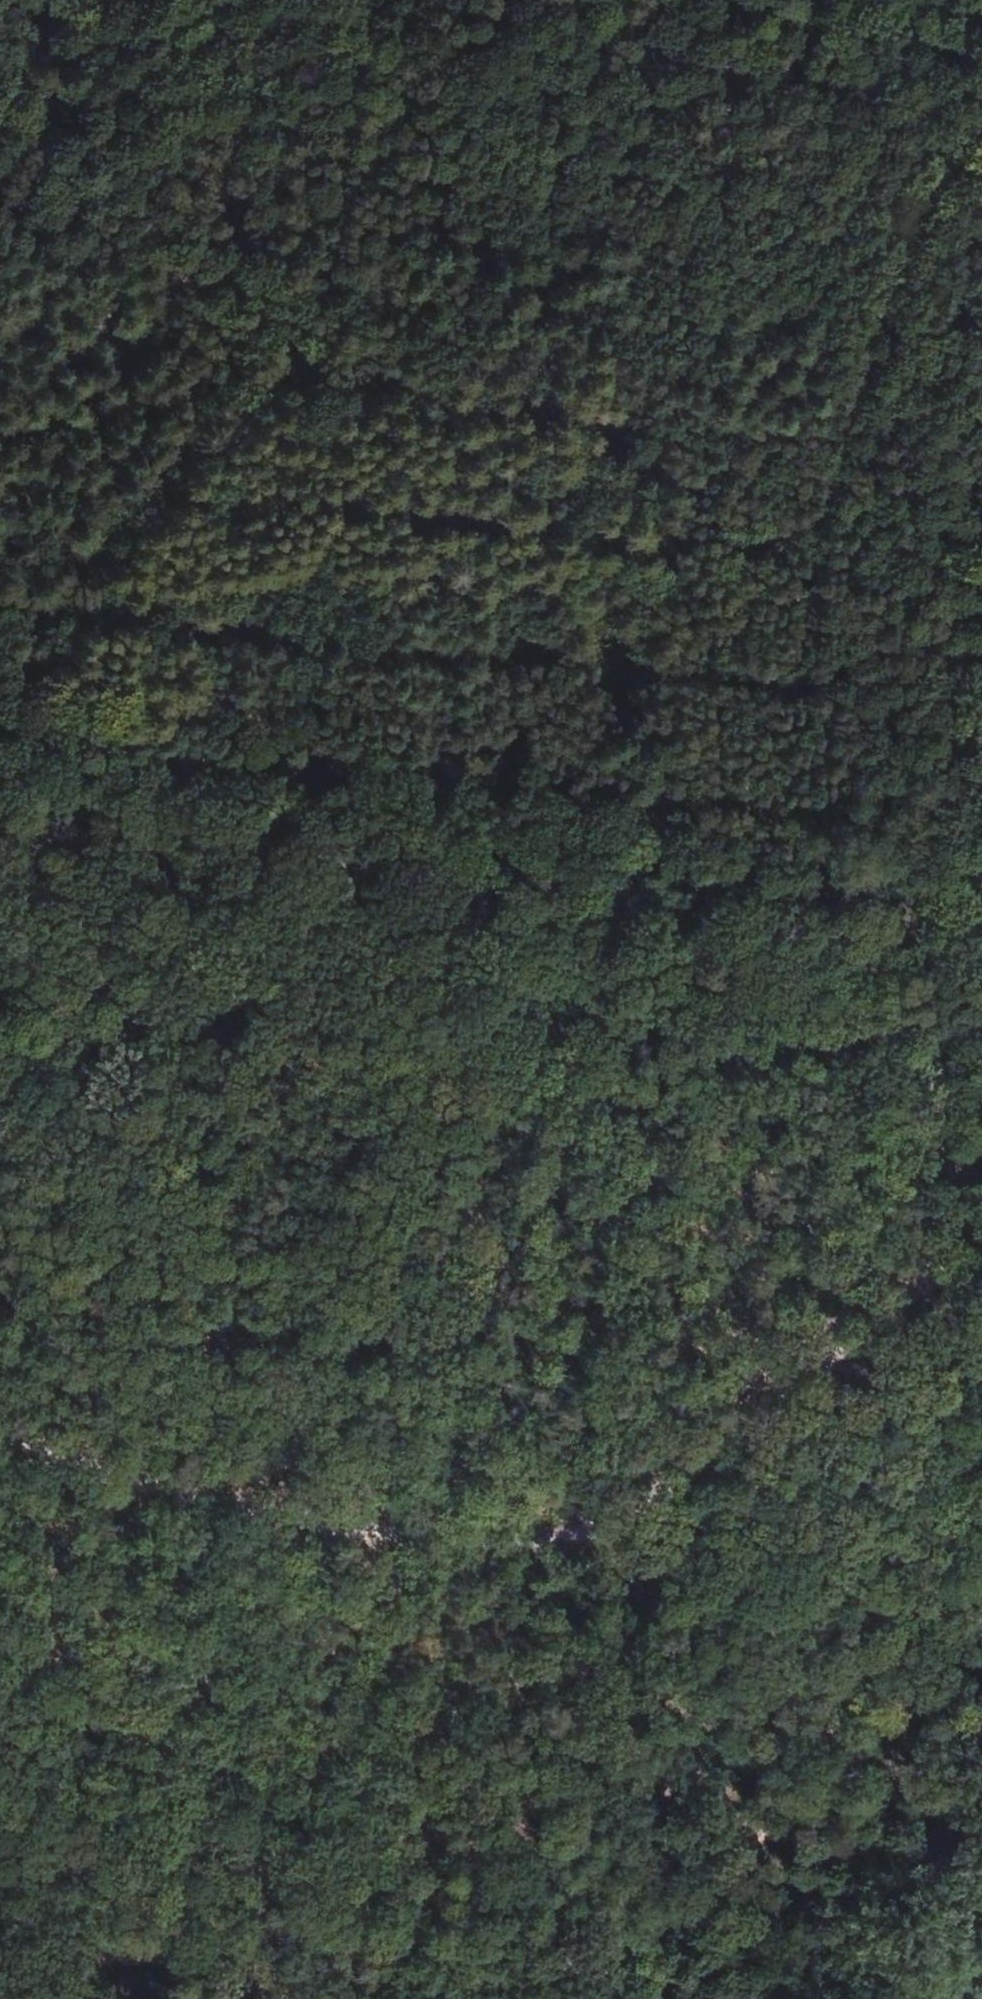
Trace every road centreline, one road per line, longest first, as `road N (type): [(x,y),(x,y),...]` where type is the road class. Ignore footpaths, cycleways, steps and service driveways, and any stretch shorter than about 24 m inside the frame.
road 1 (track): [(0,1960),(189,1955),(498,1967),(587,1949),(692,1877),(863,1691),(938,1626),(981,1599)]
road 2 (track): [(981,1255),(584,1522),(477,1524),(218,1491),(0,1436)]
road 3 (track): [(0,833),(981,897)]
road 4 (track): [(981,848),(839,775),(806,735),(791,700),(790,661),(796,575),(848,365),(919,192),(981,102)]
road 5 (track): [(0,1721),(120,1846),(261,1963)]
road 6 (track): [(0,101),(65,0)]

